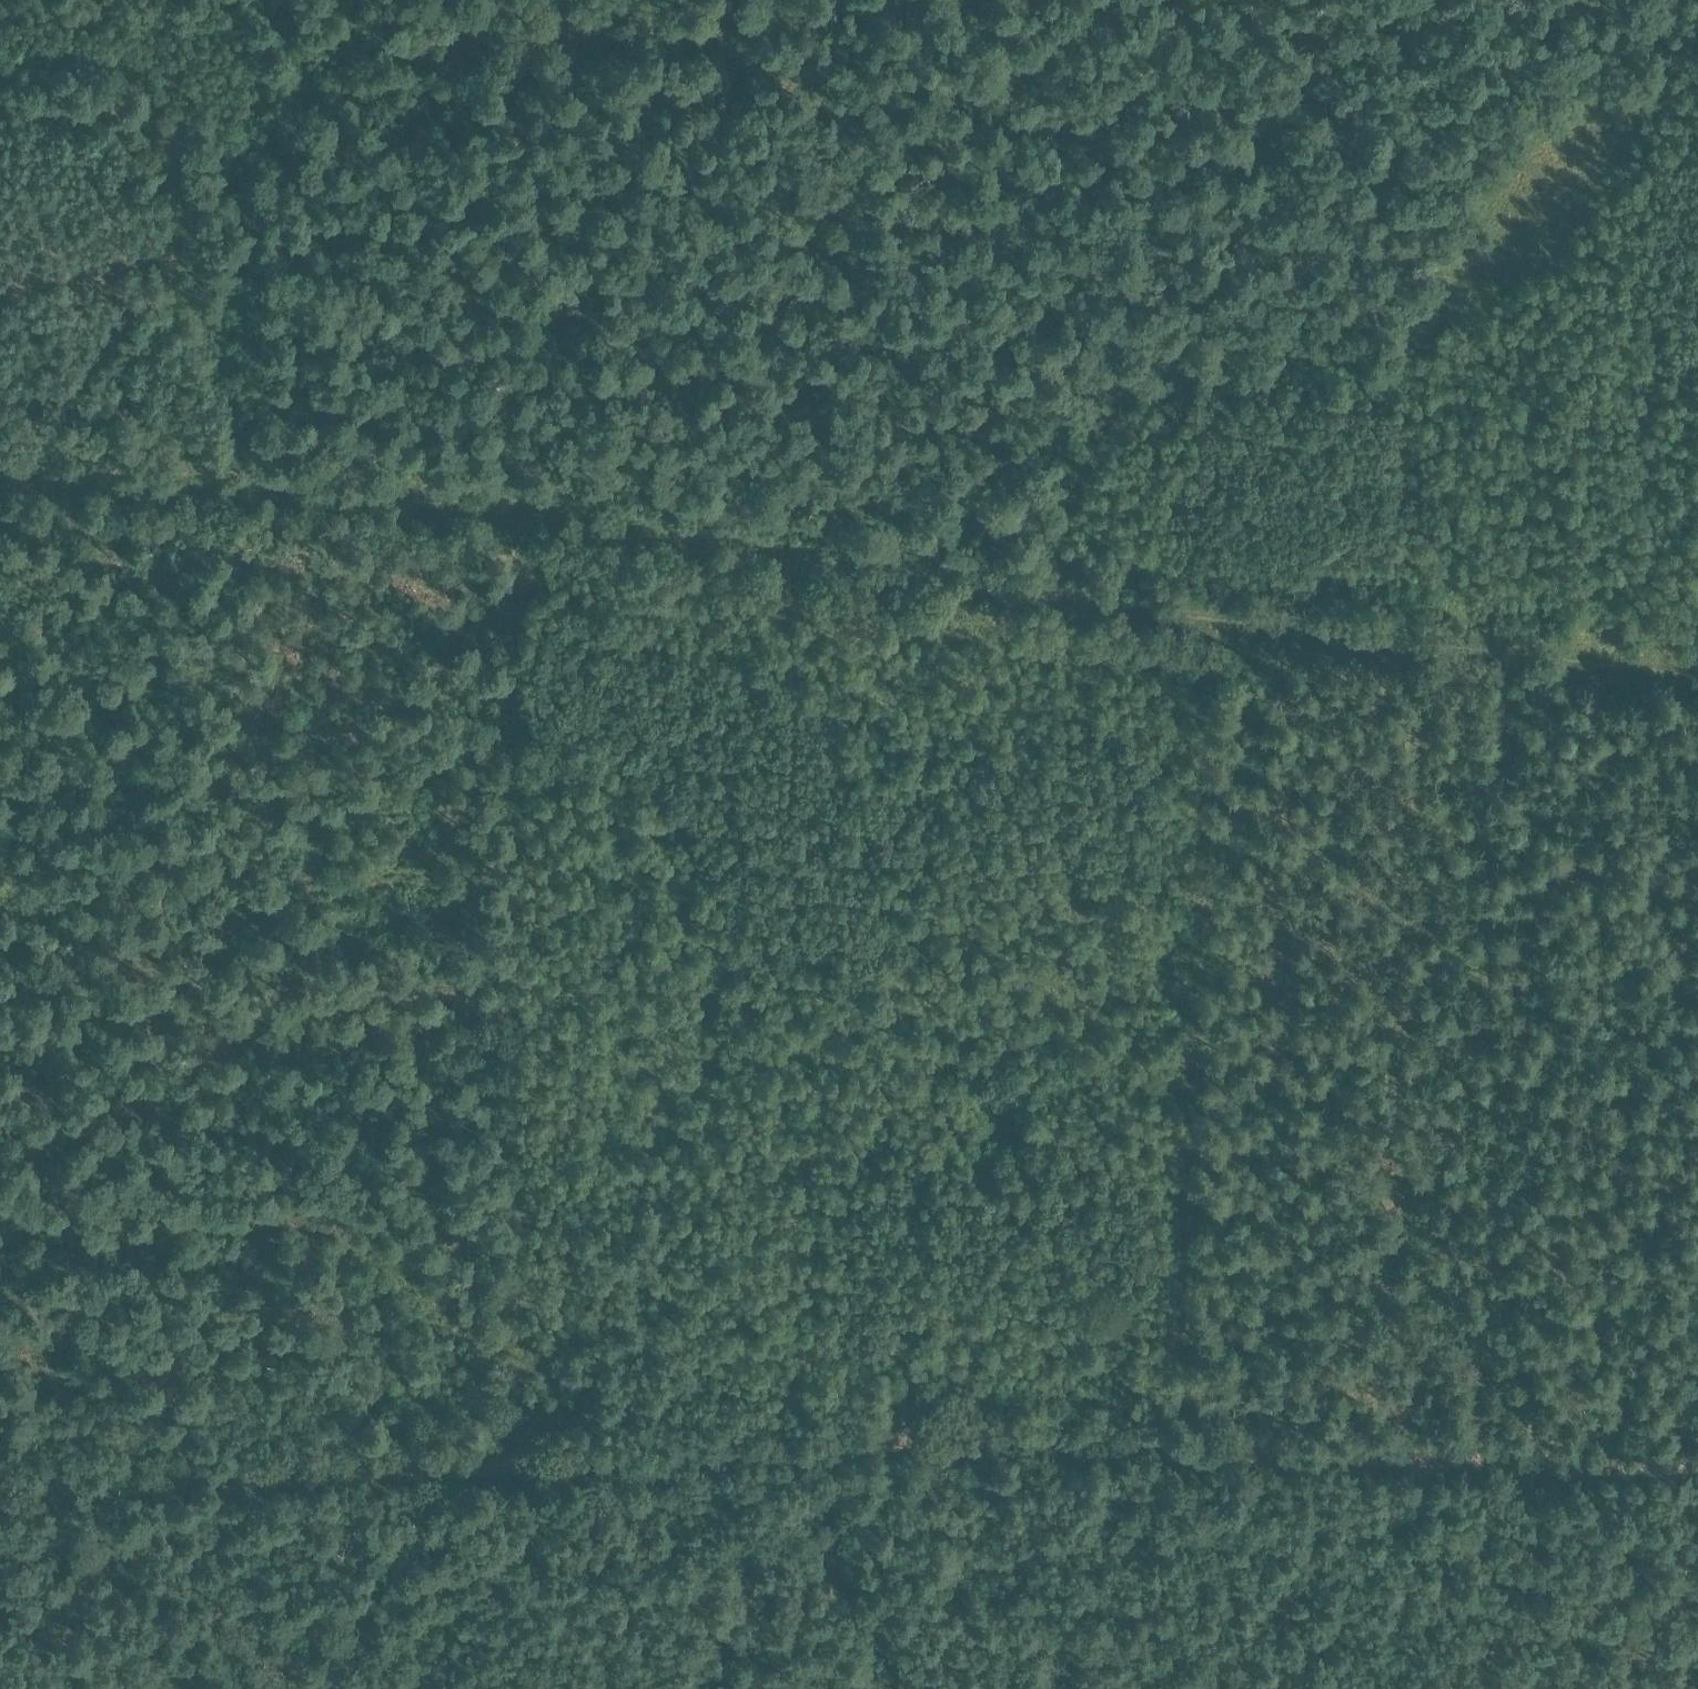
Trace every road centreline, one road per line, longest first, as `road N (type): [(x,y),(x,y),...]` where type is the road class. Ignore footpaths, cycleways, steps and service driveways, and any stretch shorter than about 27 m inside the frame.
road 1 (track): [(1529,1463),(988,1442),(0,1493)]
road 2 (track): [(1486,1688),(1531,1543),(1529,1463)]
road 3 (track): [(1529,1463),(1697,1471)]

